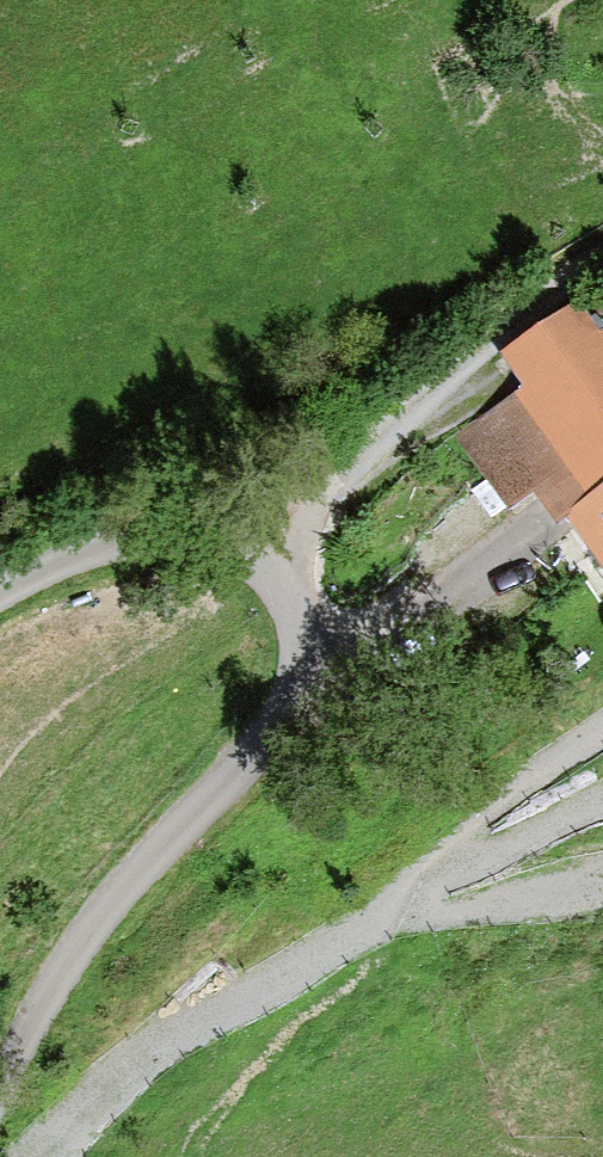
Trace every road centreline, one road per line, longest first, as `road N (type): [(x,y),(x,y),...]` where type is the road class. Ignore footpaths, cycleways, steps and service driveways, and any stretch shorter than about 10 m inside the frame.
road 1 (residential): [(0,1089),(75,944),(270,728),(300,663),(299,629),(270,565),(216,533),(127,538),(0,595)]
road 2 (track): [(45,1156),(100,1098),(181,1032),(602,796)]
road 3 (track): [(270,565),(382,430),(498,326),(602,251)]

